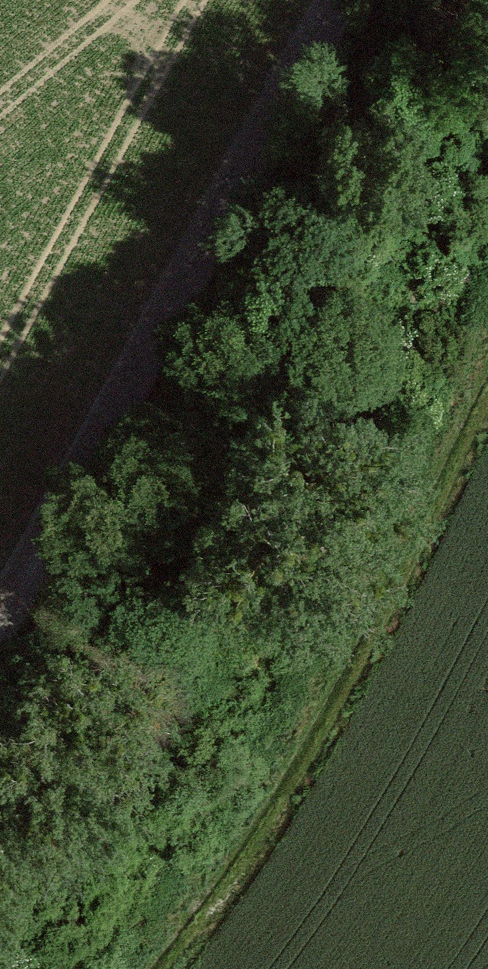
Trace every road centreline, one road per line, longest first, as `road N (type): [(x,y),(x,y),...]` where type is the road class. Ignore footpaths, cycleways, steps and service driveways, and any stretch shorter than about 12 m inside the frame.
road 1 (track): [(342,0),(0,633)]
road 2 (track): [(487,358),(384,575),(222,843),(124,968)]

